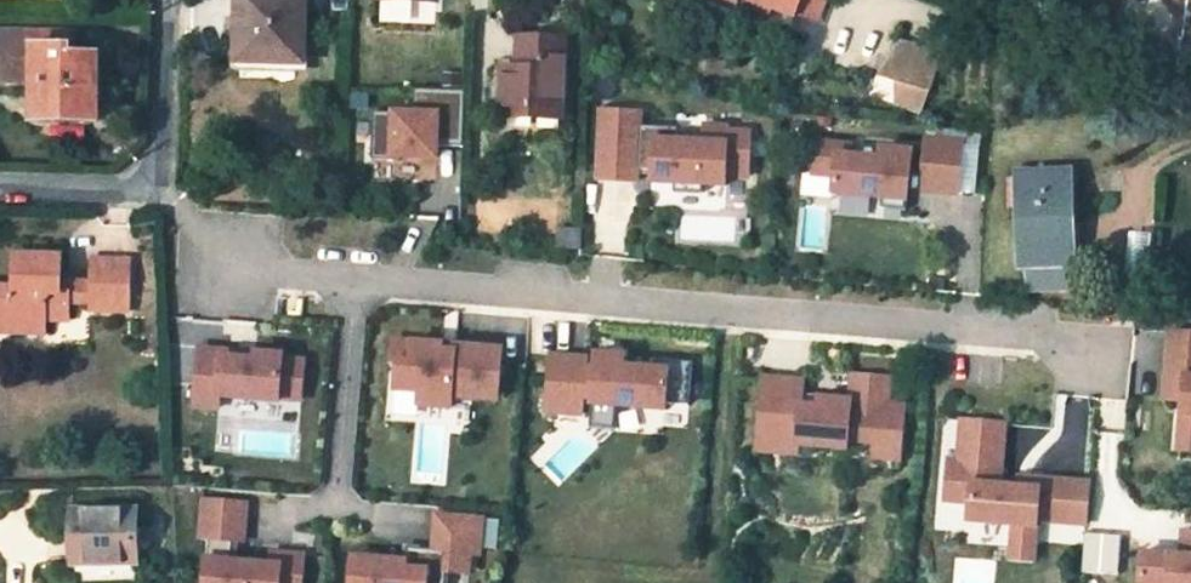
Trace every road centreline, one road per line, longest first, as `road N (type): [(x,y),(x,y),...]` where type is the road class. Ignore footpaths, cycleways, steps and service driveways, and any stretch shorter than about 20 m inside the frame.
road 1 (residential): [(1105,342),(353,265)]
road 2 (residential): [(332,511),(353,265)]
road 3 (residential): [(353,265),(190,249),(160,178)]
road 4 (residential): [(162,0),(160,178)]
road 5 (residential): [(160,178),(137,191),(0,193)]

